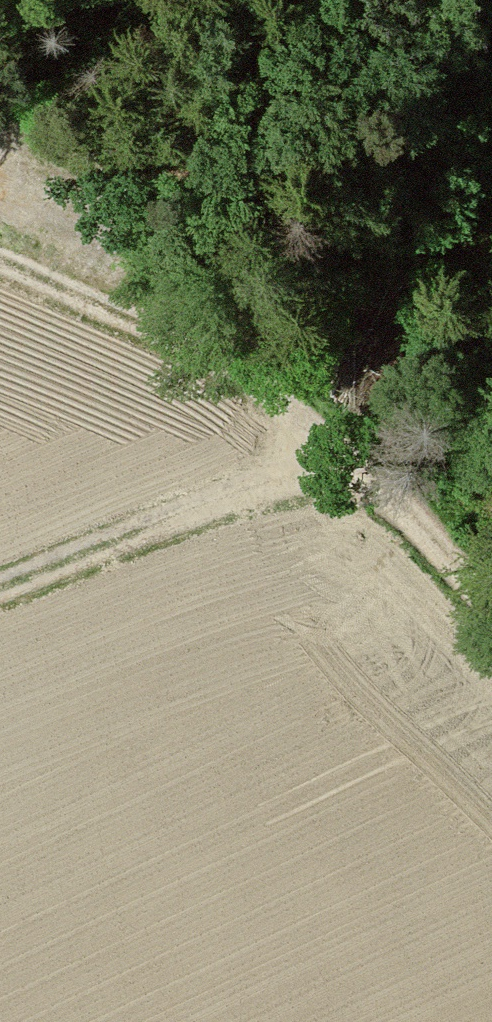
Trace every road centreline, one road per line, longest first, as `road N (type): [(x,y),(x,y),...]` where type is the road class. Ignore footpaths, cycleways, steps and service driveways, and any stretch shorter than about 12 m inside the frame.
road 1 (track): [(491,610),(340,446),(283,397),(237,368),(0,261)]
road 2 (track): [(340,446),(0,593)]

